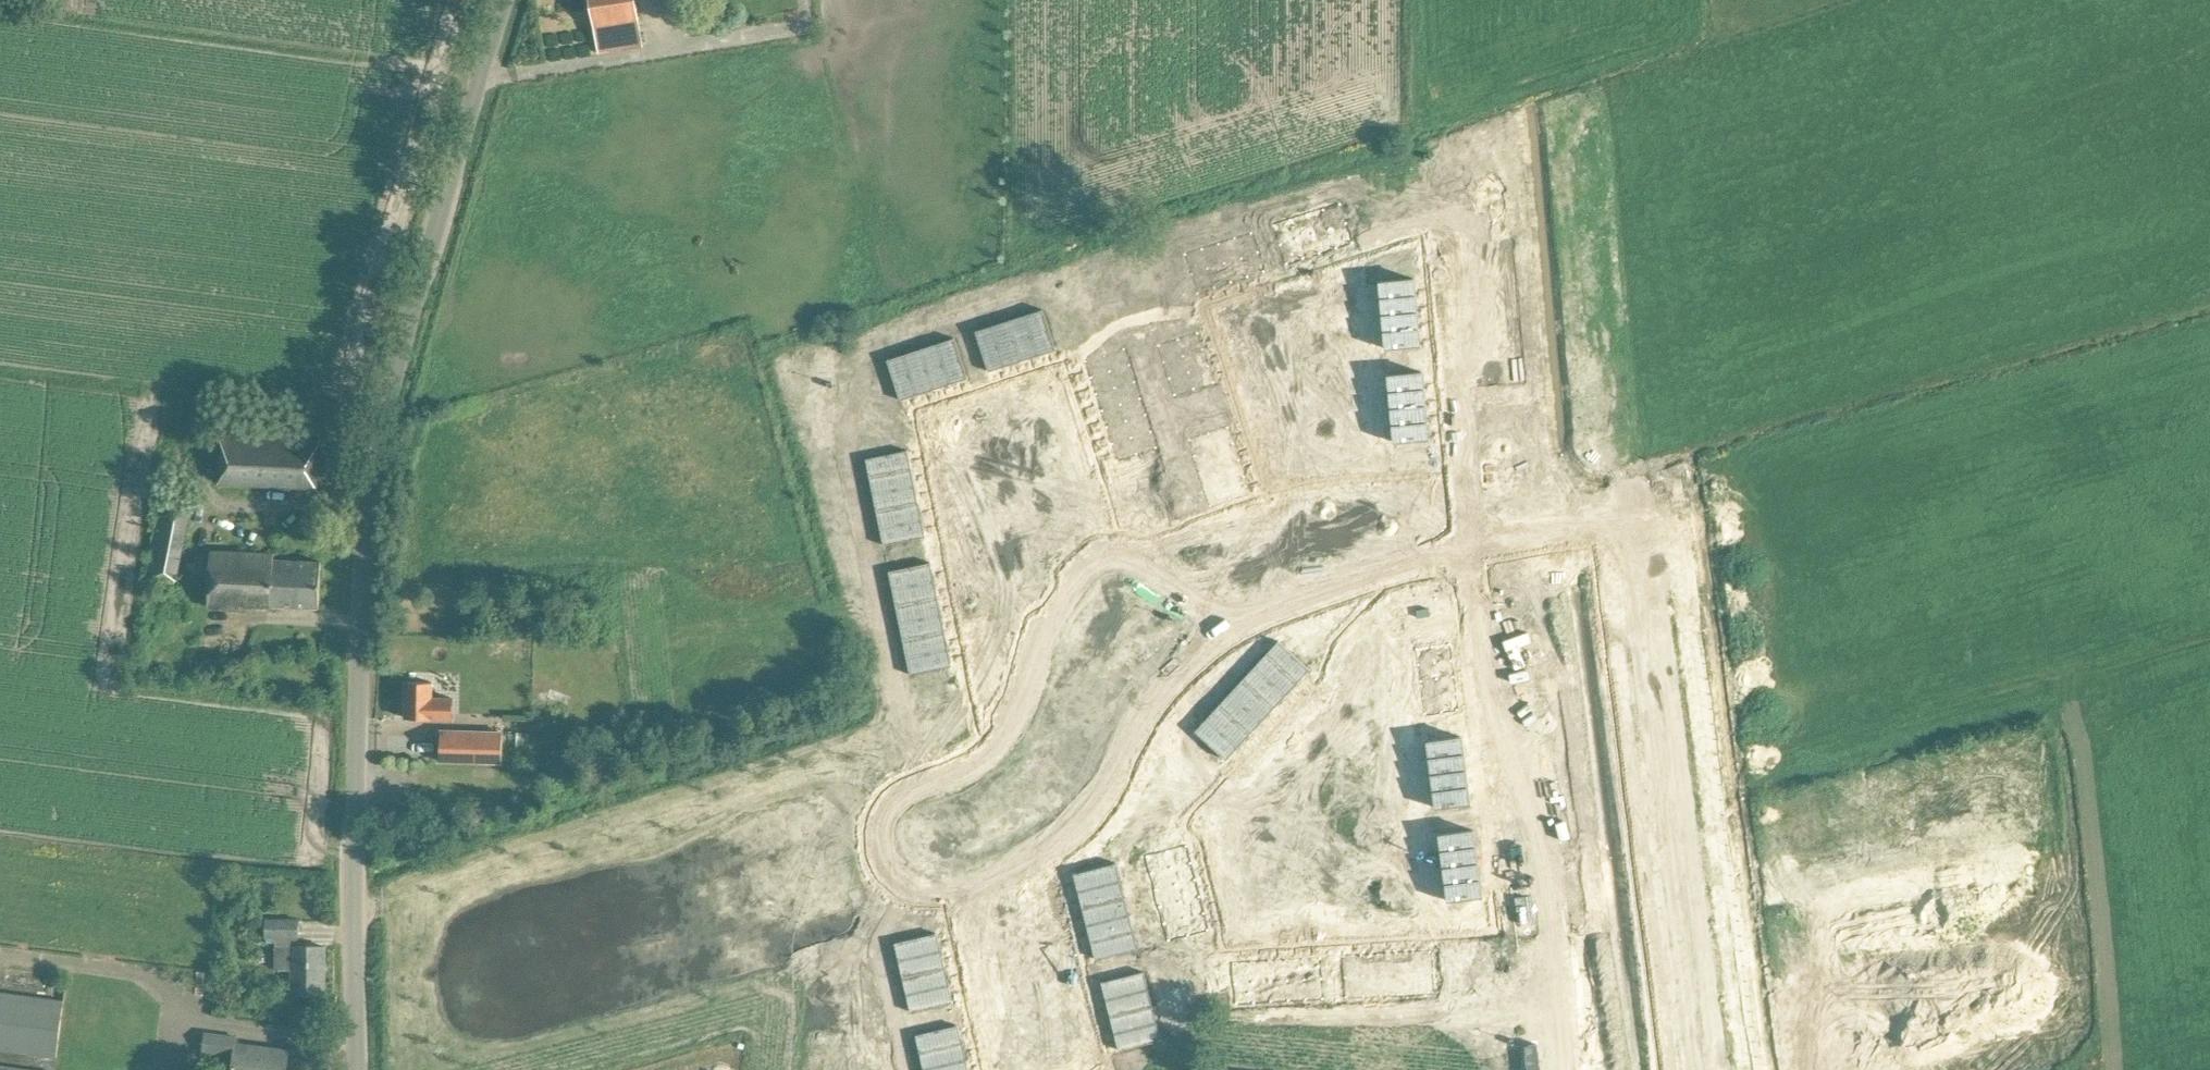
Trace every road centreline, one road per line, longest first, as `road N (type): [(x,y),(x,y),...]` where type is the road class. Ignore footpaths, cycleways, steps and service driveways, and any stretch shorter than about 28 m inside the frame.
road 1 (unclassified): [(356,1069),(361,538),(380,407),(512,0)]
road 2 (residential): [(1226,632),(1145,558),(1109,551),(1094,559),(1055,609),(1026,701),(1000,742),(958,775),(884,808),(877,826),(891,869),(927,890),(958,888),(1065,841),(1110,788),(1162,685),(1195,655)]
road 3 (unclassified): [(1722,1069),(1649,523)]
road 4 (unclassified): [(1626,525),(1689,1069)]
road 5 (residential): [(1226,632),(1350,580),(1468,549)]
road 6 (residential): [(1488,371),(1452,374),(1468,549)]
road 7 (residential): [(1468,549),(1487,702),(1522,697)]
road 8 (residential): [(1468,549),(1626,525)]

